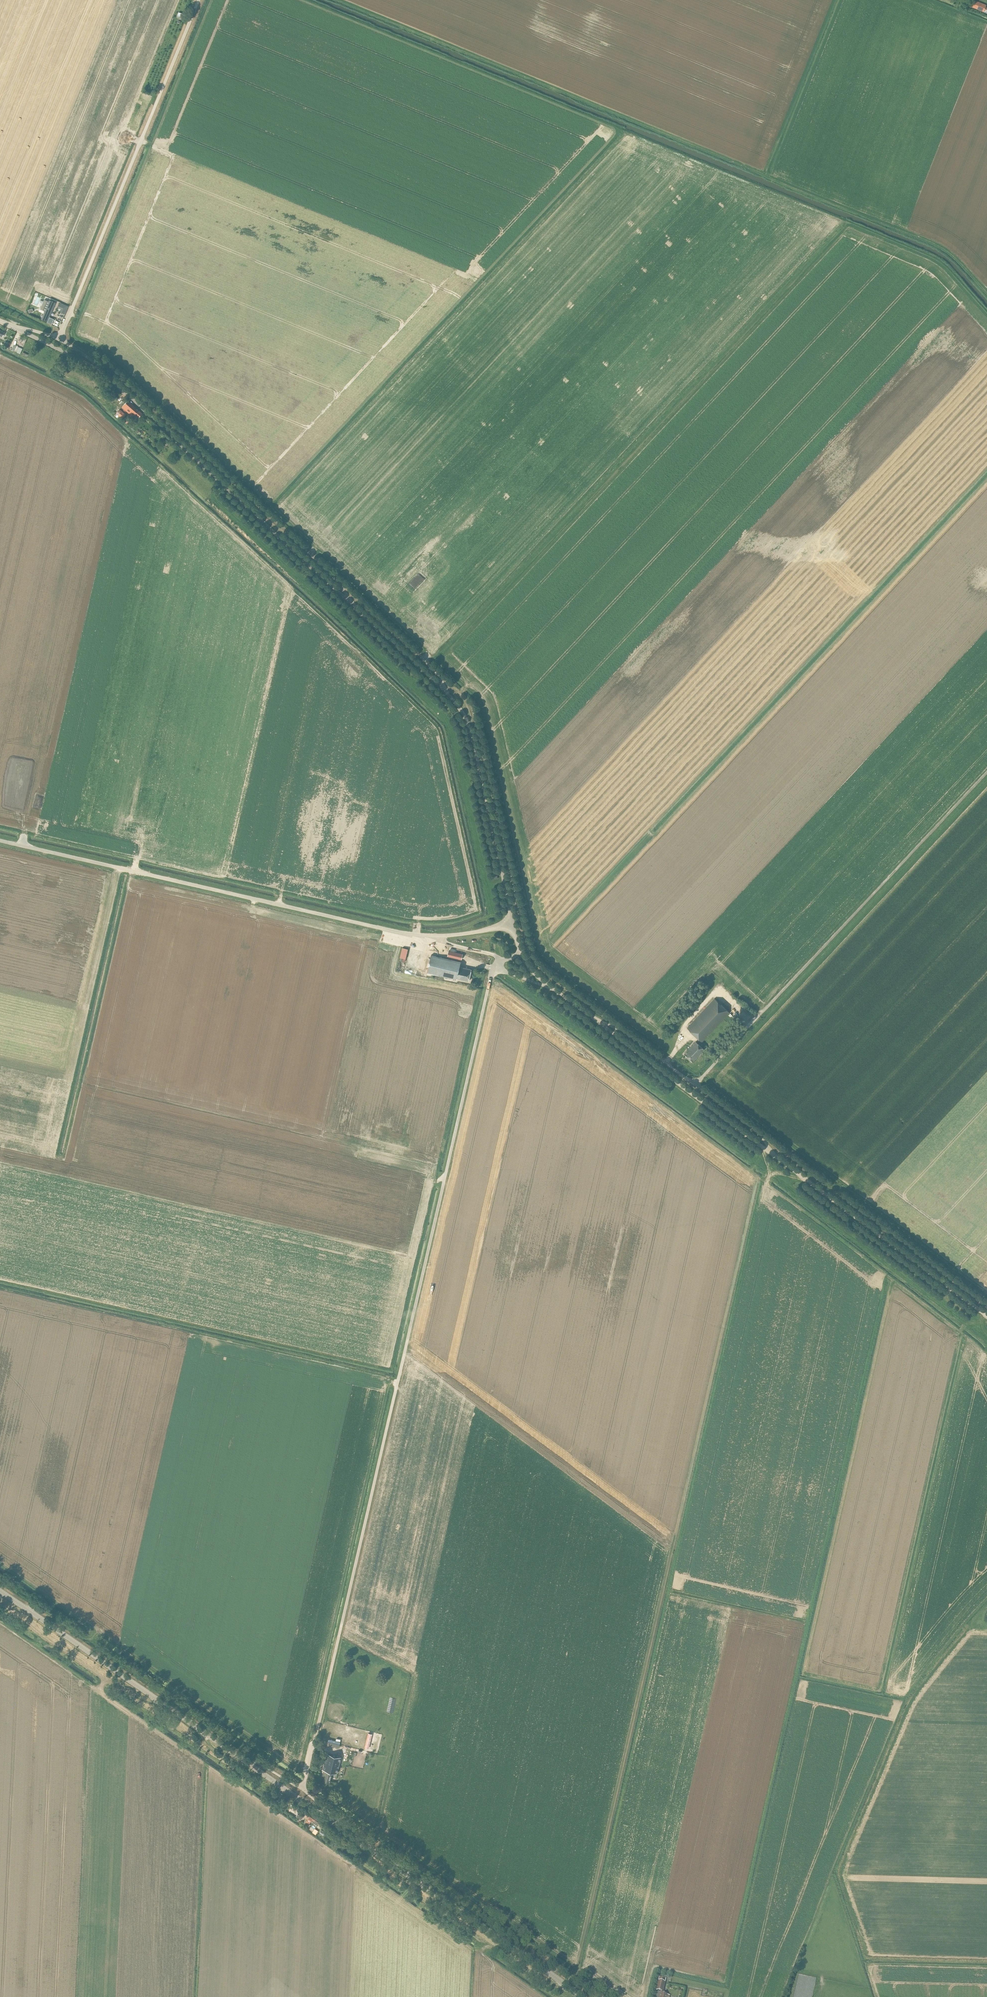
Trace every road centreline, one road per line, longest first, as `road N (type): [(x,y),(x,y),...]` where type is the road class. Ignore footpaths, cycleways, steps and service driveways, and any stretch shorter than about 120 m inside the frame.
road 1 (track): [(645,1996),(653,1966),(725,1983),(886,1275),(764,1182)]
road 2 (track): [(524,1956),(568,1973),(583,1964),(768,1173),(761,1146)]
road 3 (track): [(891,1279),(802,1674),(879,1691),(961,1330),(985,1315)]
road 4 (unclassified): [(490,979),(317,1729)]
road 5 (track): [(301,0),(929,260),(986,318)]
road 6 (unclassified): [(512,923),(473,741),(458,707),(100,371)]
road 7 (track): [(986,289),(939,244),(342,0)]
road 8 (unclassified): [(512,923),(411,934),(0,841)]
road 9 (track): [(0,1597),(243,1776),(237,1785),(98,1690)]
road 10 (track): [(562,1971),(576,1964),(671,1551)]
road 11 (unclassified): [(695,1085),(986,772)]
road 12 (track): [(237,1785),(542,1996)]
road 13 (unclassified): [(59,339),(199,0)]
road 14 (track): [(986,1339),(696,1116)]
road 15 (secondary): [(583,1996),(342,1828)]
road 16 (track): [(379,1831),(621,1996)]
road 17 (secondary): [(239,1757),(0,1591)]
road 18 (unclassified): [(772,1154),(986,1316)]
road 19 (track): [(569,1987),(492,1948),(388,1874),(357,1839)]
road 20 (track): [(413,1675),(378,1834),(323,1807)]
road 21 (unclassified): [(595,1019),(772,1154)]
road 22 (track): [(663,1091),(502,971)]
road 23 (track): [(986,1967),(866,1964),(877,1996)]
road 24 (track): [(346,595),(424,661),(446,693)]
road 25 (secondary): [(342,1828),(239,1757)]
road 26 (unclassified): [(695,1085),(595,1019)]

